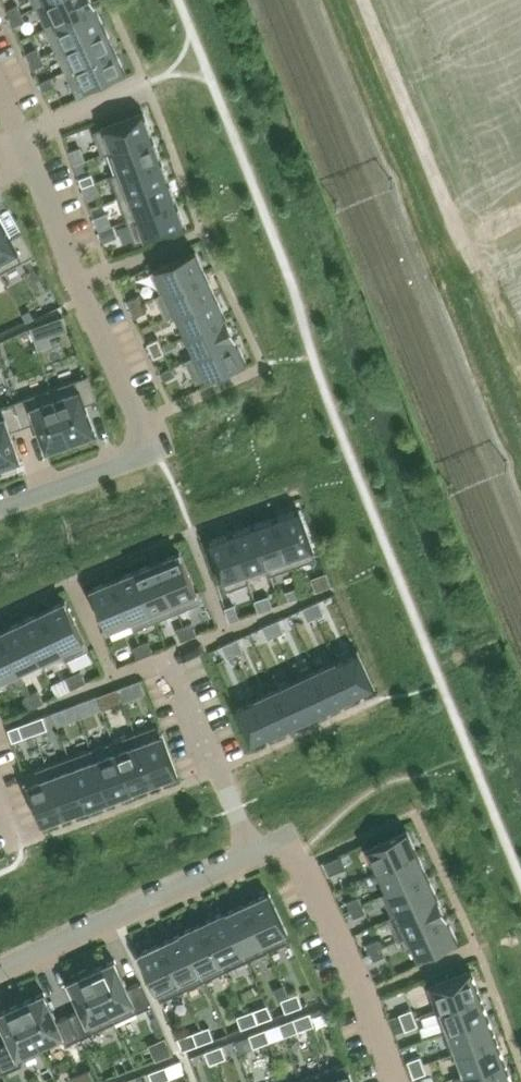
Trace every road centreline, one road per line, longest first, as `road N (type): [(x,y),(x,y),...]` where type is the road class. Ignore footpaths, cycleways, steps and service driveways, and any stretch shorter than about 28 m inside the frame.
road 1 (residential): [(30,159),(141,421),(142,444),(141,459),(0,508)]
road 2 (residential): [(253,851),(290,843),(362,989),(395,1081)]
road 3 (residential): [(0,968),(253,851)]
road 4 (residential): [(172,656),(253,851)]
road 5 (residential): [(20,134),(148,82)]

